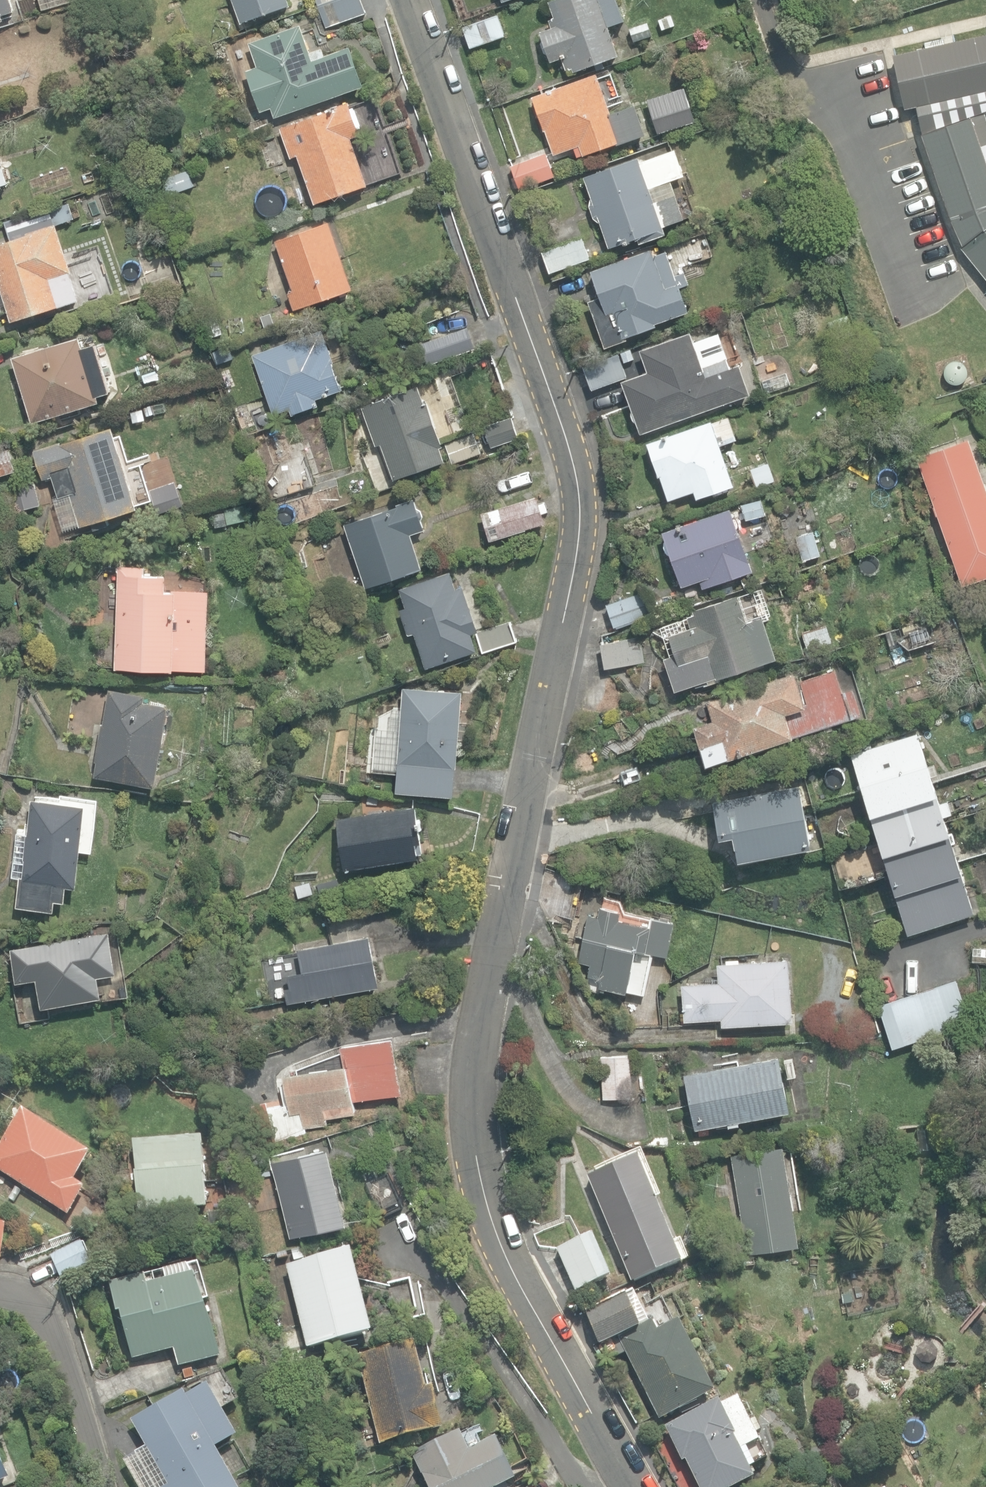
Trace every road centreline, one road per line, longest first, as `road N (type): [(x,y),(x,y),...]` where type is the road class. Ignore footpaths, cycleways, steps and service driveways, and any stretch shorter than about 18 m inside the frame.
road 1 (residential): [(621,1474),(514,1298),(465,1161),(461,1087),(515,803),(569,578),(569,475),(403,0)]
road 2 (residential): [(621,1474),(605,1482),(574,1472),(423,1254)]
road 3 (residential): [(114,1486),(49,1319),(0,1291)]

